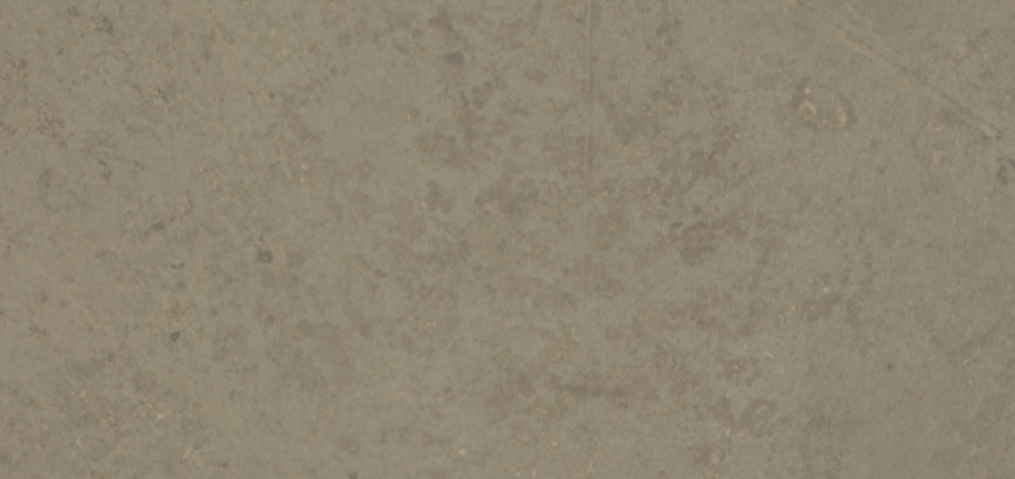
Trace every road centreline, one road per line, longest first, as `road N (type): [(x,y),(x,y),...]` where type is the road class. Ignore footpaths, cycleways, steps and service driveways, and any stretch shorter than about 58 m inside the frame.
road 1 (track): [(858,0),(1014,145)]

